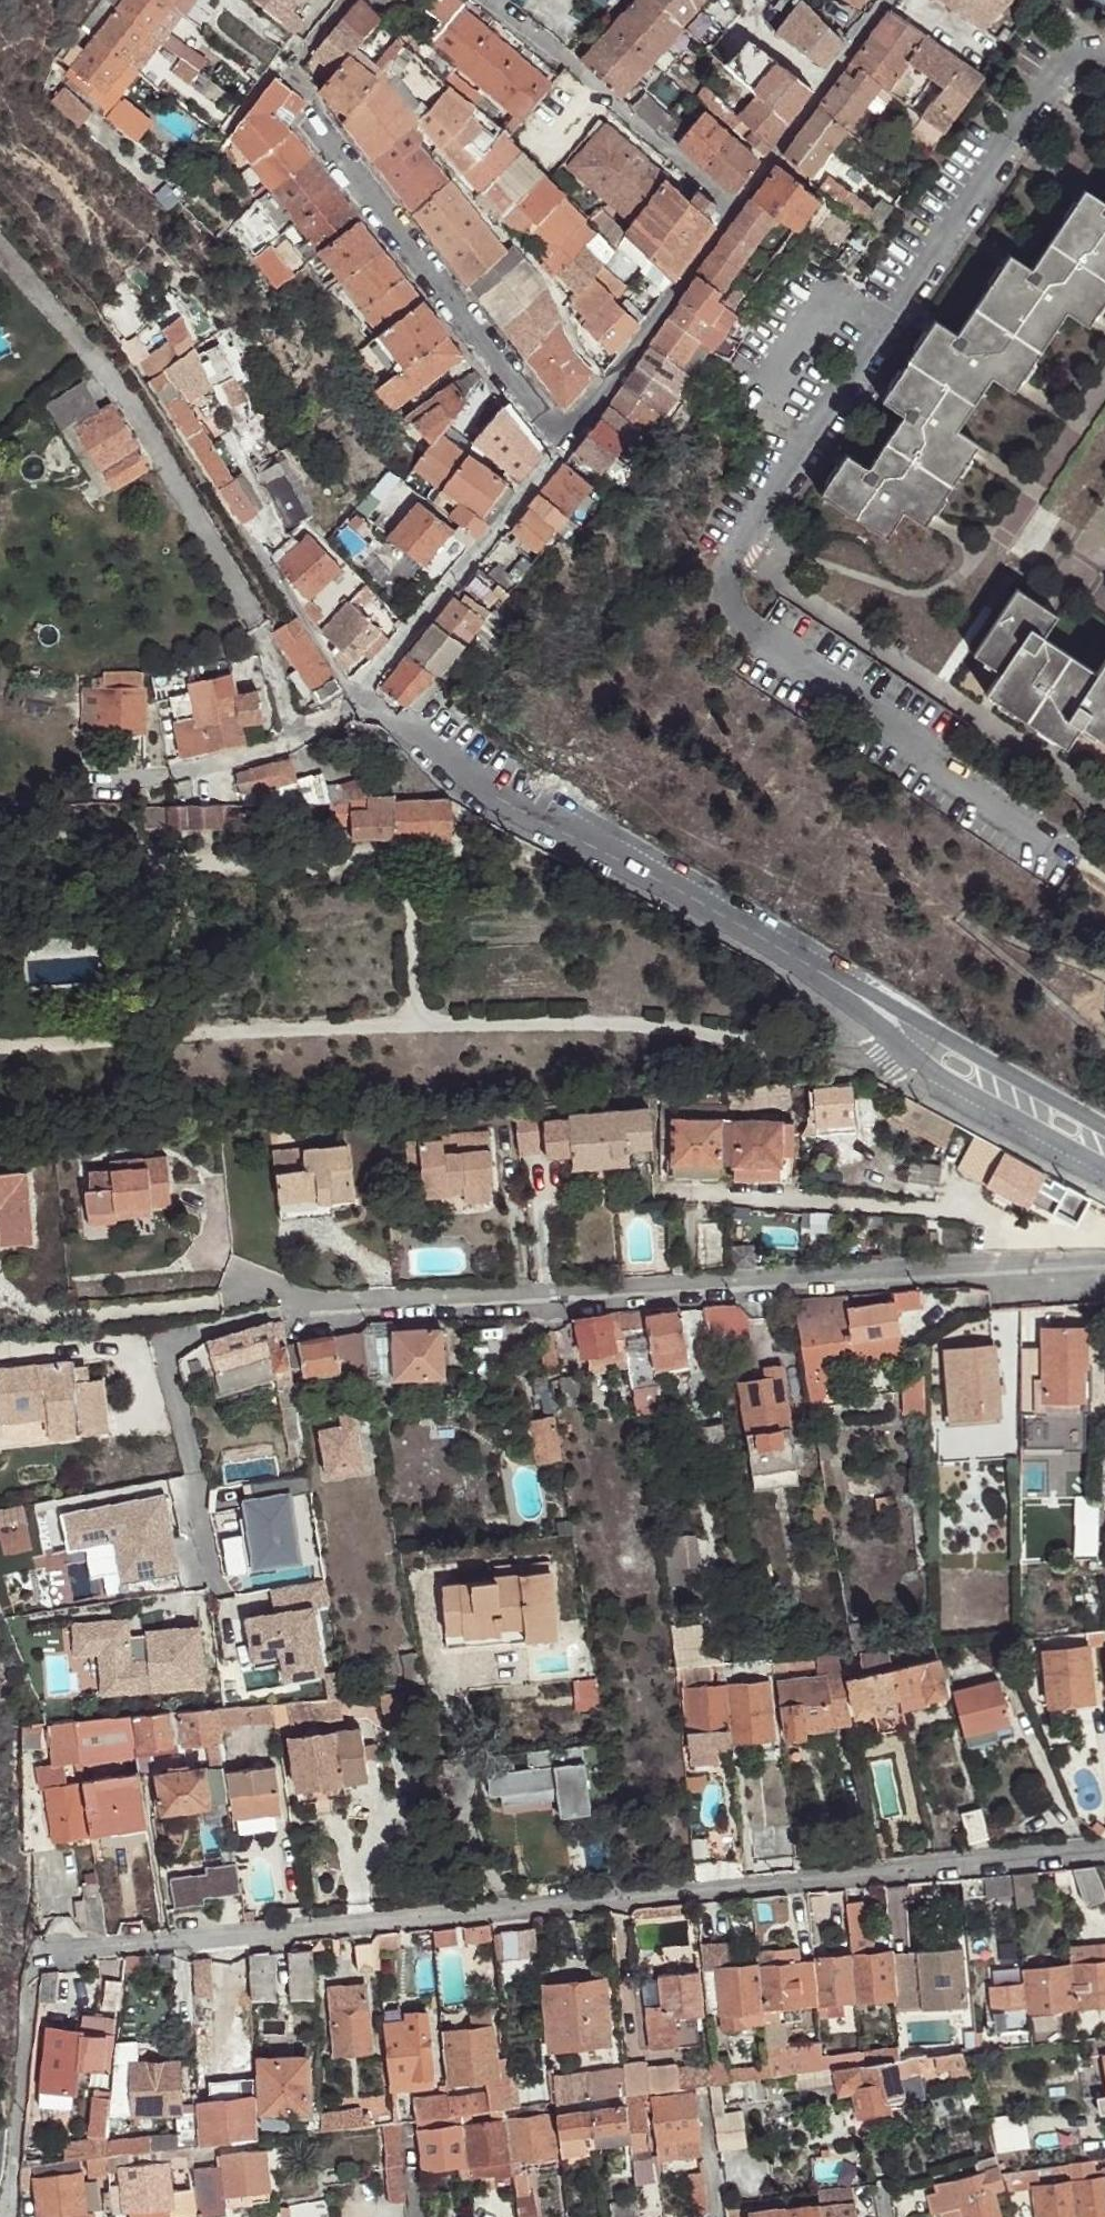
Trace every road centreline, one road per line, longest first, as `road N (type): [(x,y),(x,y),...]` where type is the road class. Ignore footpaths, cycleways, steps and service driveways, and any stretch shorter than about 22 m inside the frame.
road 1 (residential): [(1104,1853),(38,1949)]
road 2 (residential): [(1104,1261),(327,1304),(232,1275)]
road 3 (residential): [(828,984),(766,939),(475,788),(354,690),(294,734)]
road 4 (residential): [(294,734),(271,650),(125,396),(0,252)]
road 5 (residential): [(347,0),(290,75),(310,98),(311,118),(559,444)]
road 6 (residential): [(828,984),(922,1068),(1104,1171)]
road 7 (residential): [(482,0),(736,208)]
road 8 (residential): [(1104,1128),(952,1041),(828,984)]
road 9 (residential): [(736,208),(559,444)]
road 10 (residential): [(10,2216),(38,1949)]
road 11 (residential): [(889,0),(736,208)]
road 12 (residential): [(294,734),(262,753),(90,789)]

